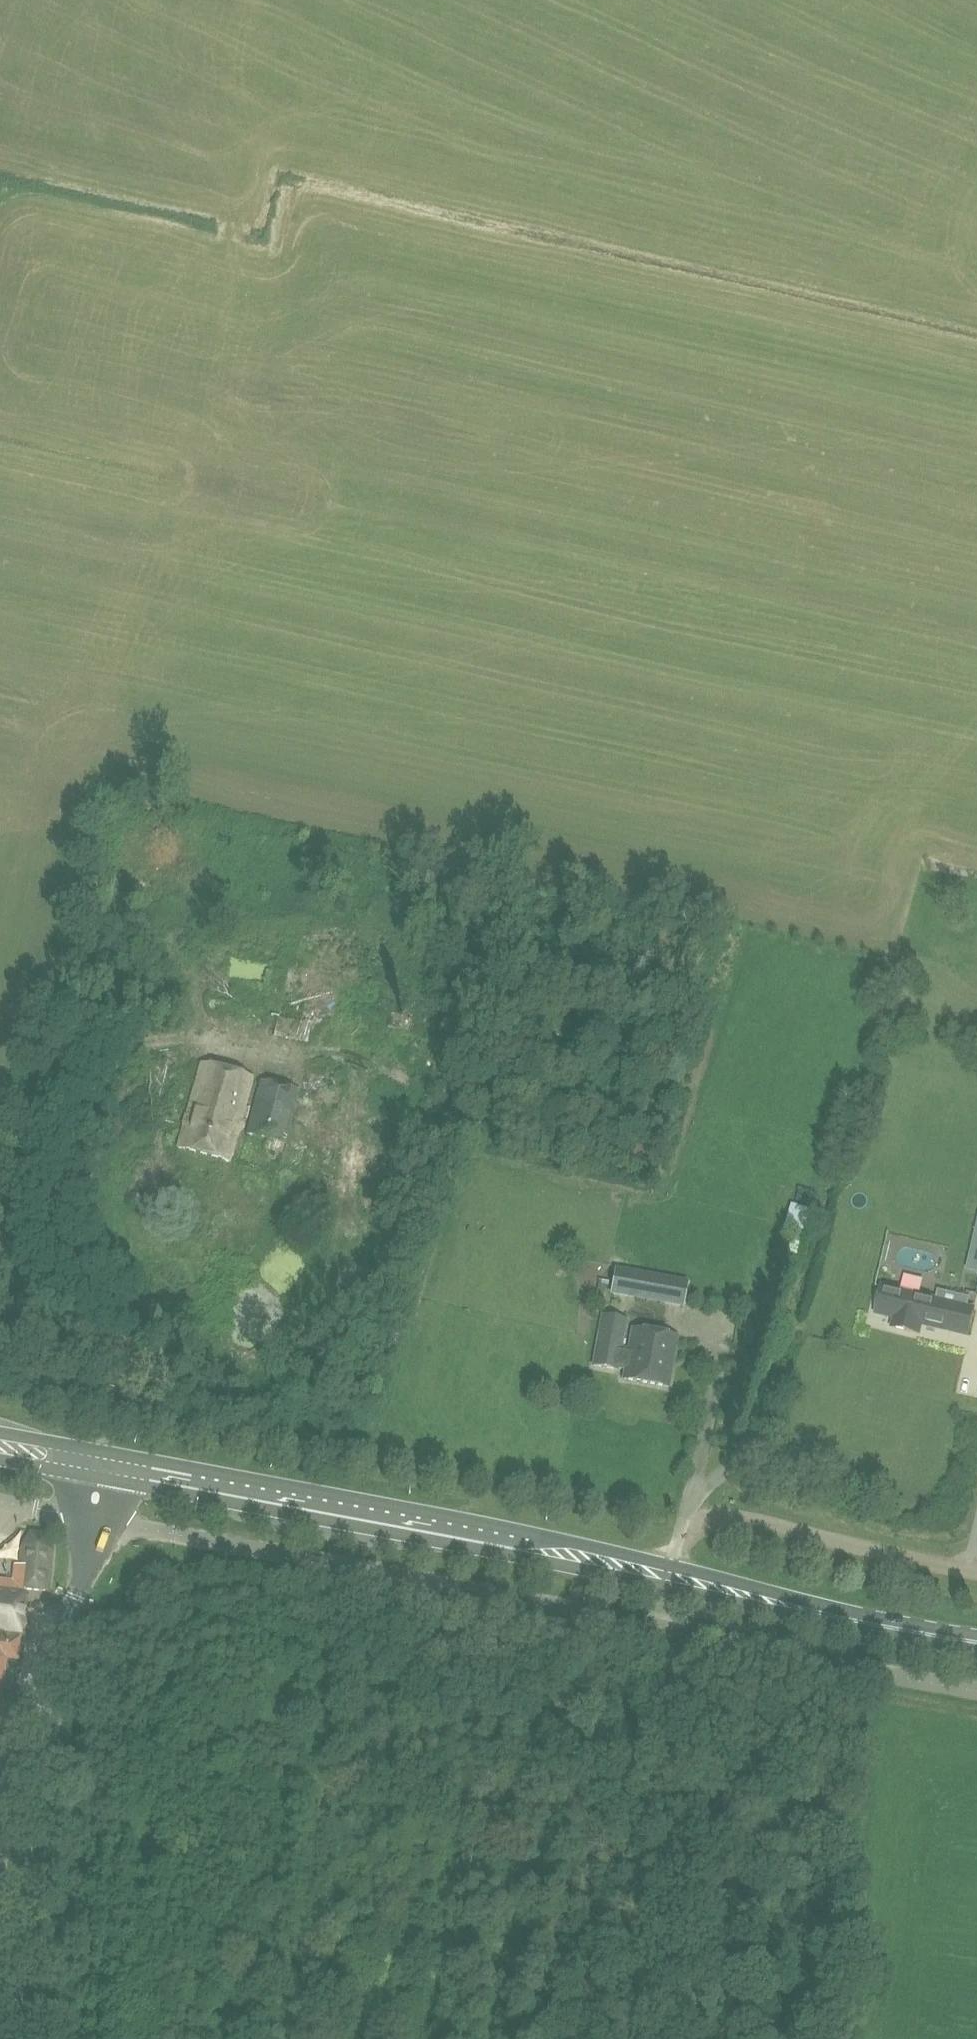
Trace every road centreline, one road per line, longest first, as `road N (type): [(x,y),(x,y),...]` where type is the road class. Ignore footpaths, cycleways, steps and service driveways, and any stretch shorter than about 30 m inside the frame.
road 1 (primary): [(976,1641),(0,1450)]
road 2 (unclassified): [(976,1690),(93,1520)]
road 3 (tertiary): [(21,2038),(54,1667),(86,1569),(93,1520)]

